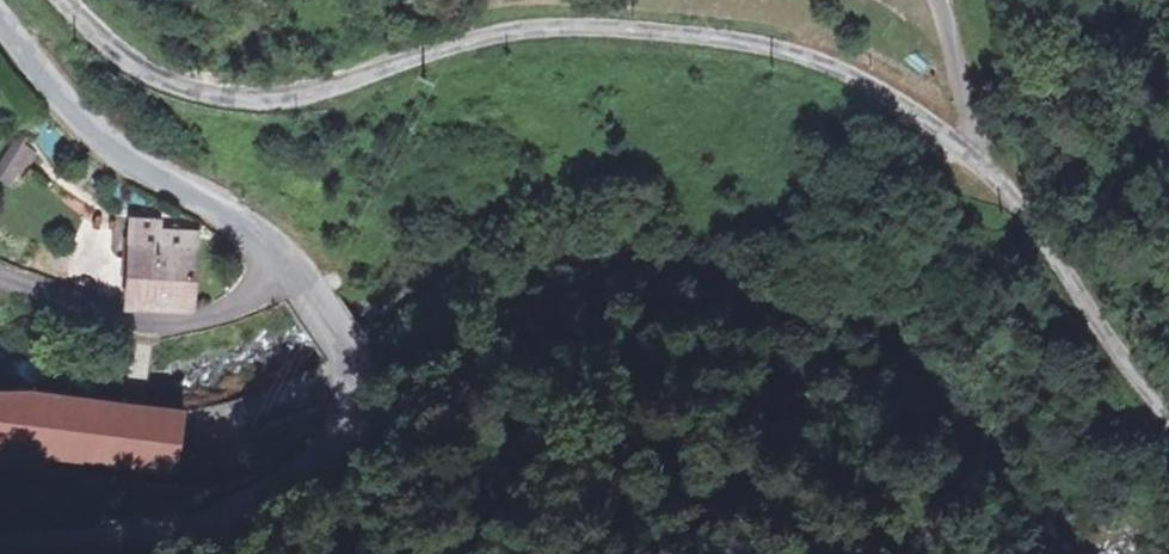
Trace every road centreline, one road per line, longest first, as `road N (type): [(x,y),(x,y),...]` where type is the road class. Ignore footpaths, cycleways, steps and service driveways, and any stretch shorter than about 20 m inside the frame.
road 1 (unclassified): [(1168,423),(1014,191),(861,83),(758,45),(656,28),(543,25),(437,50),(293,98),(242,102),(190,88),(135,58),(71,0)]
road 2 (track): [(335,444),(552,408),(658,411),(778,448),(823,476),(889,553)]
road 3 (tertiary): [(0,551),(151,539),(256,501),(308,472),(335,444),(354,403),(347,356),(293,273)]
road 4 (tertiary): [(293,273),(123,149),(31,68),(0,26)]
road 5 (unclassified): [(293,273),(243,302),(190,320),(123,318),(0,275)]

